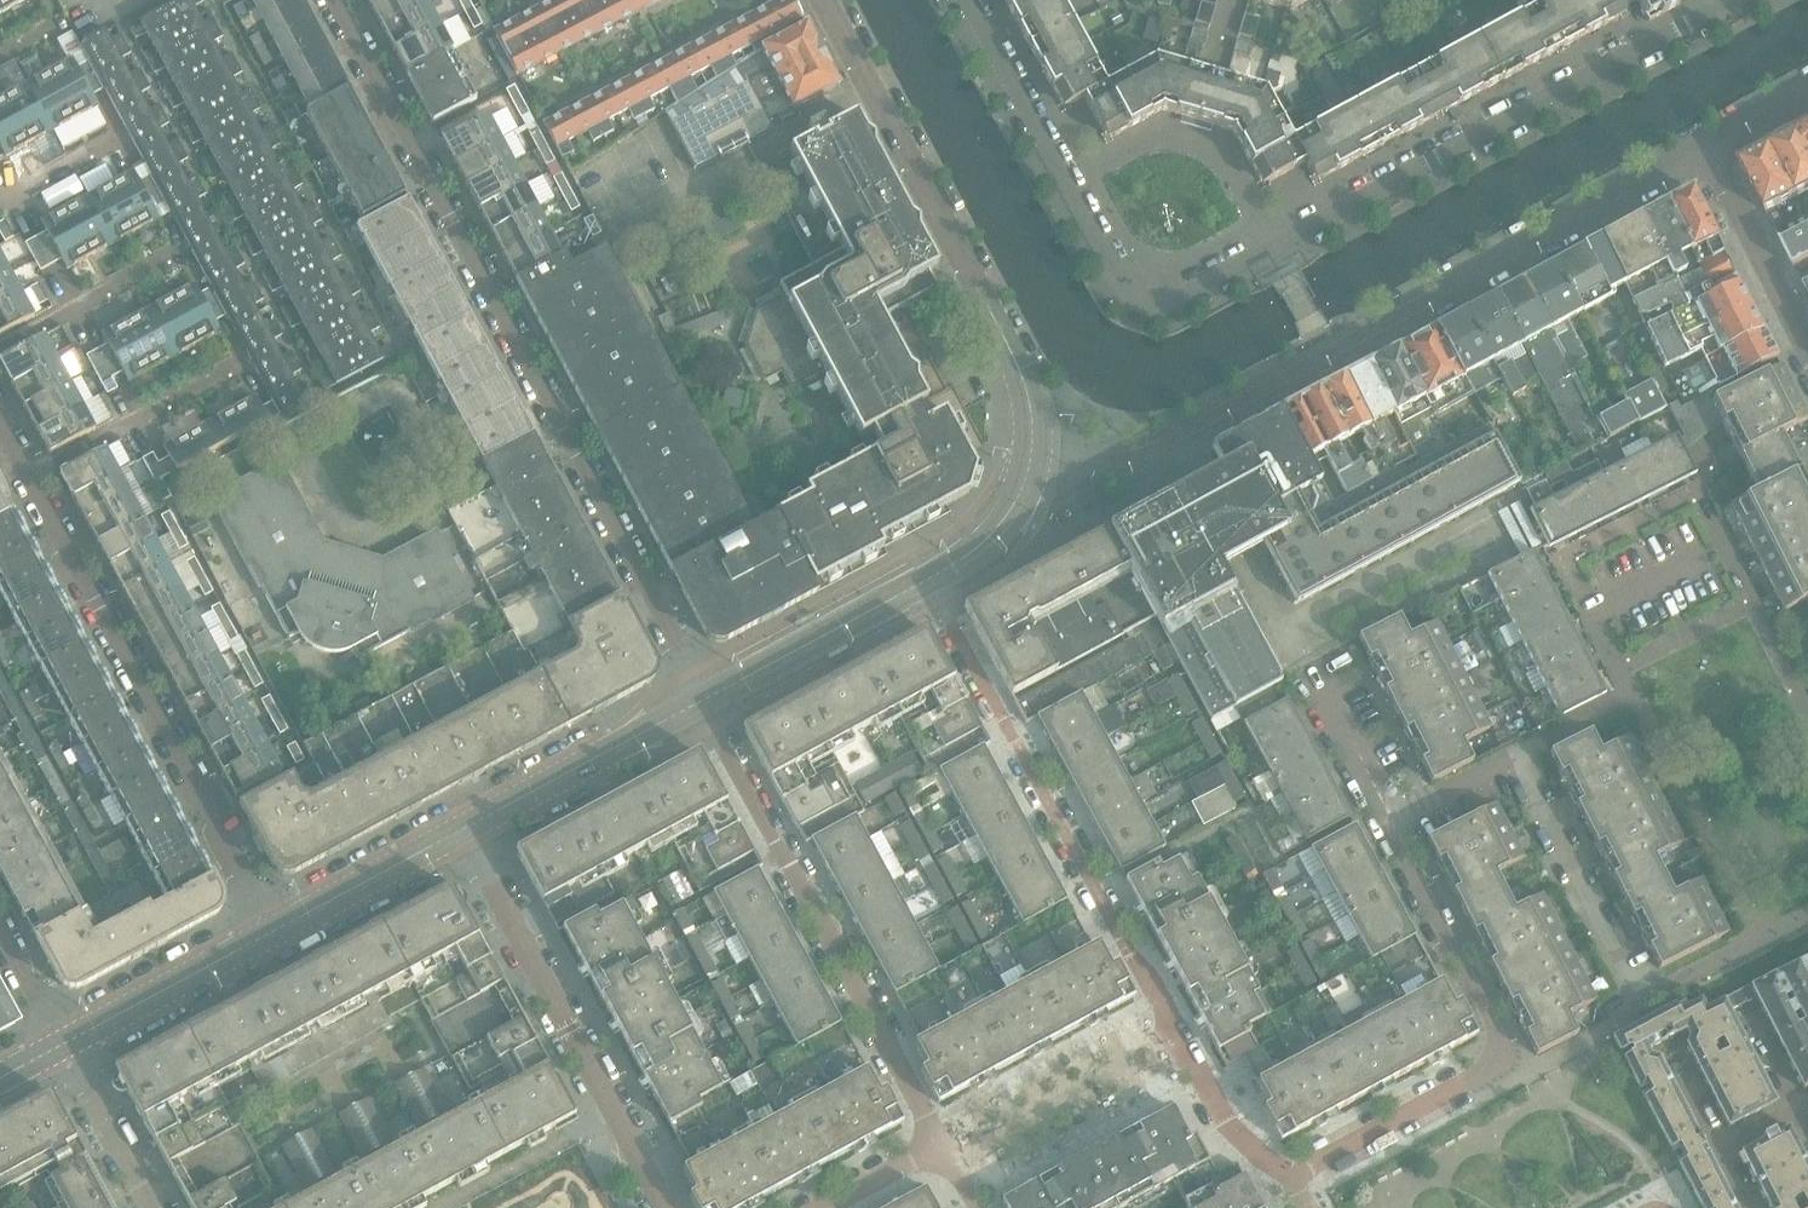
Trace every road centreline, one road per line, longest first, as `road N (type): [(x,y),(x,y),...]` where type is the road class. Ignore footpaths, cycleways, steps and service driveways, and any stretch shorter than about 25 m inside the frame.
road 1 (residential): [(965,0),(1102,255),(1140,294),(1159,299),(1181,296),(1270,251),(1736,0)]
road 2 (residential): [(336,0),(702,700)]
road 3 (residential): [(1704,152),(1137,458),(1062,478),(1028,474)]
road 4 (residential): [(272,931),(0,424)]
road 5 (residential): [(1183,1042),(932,576)]
road 6 (residential): [(1283,1187),(1509,1065),(1384,828)]
road 7 (residential): [(823,0),(1015,360),(1030,405),(1028,474)]
road 8 (residential): [(702,700),(947,1153)]
road 9 (residential): [(669,1207),(463,828)]
road 10 (residential): [(1639,1001),(1512,760)]
road 11 (residential): [(947,1153),(970,1153),(1183,1042)]
road 12 (residential): [(932,576),(702,700)]
road 13 (residential): [(62,1043),(272,931)]
road 14 (residential): [(1807,352),(1704,152)]
road 15 (residential): [(272,931),(463,828)]
road 16 (residential): [(151,1207),(62,1043)]
road 17 (residential): [(1283,1187),(1244,1150),(1183,1042)]
road 18 (residential): [(463,828),(601,753)]
road 19 (residential): [(1384,828),(1311,691)]
road 20 (residential): [(1512,760),(1384,828)]
road 21 (residential): [(1028,474),(993,532),(932,576)]
road 22 (residential): [(1512,760),(1633,697)]
road 23 (residential): [(62,1043),(0,927)]
road 24 (residential): [(830,1207),(924,1156),(947,1153)]

